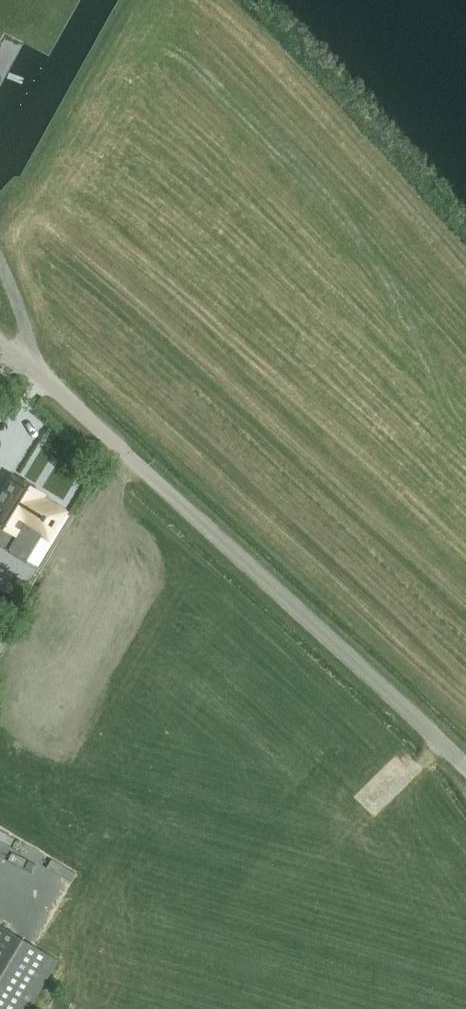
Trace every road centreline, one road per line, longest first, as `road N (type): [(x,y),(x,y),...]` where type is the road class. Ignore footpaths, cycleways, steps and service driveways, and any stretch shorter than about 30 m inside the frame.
road 1 (unclassified): [(465,767),(76,399),(0,339)]

